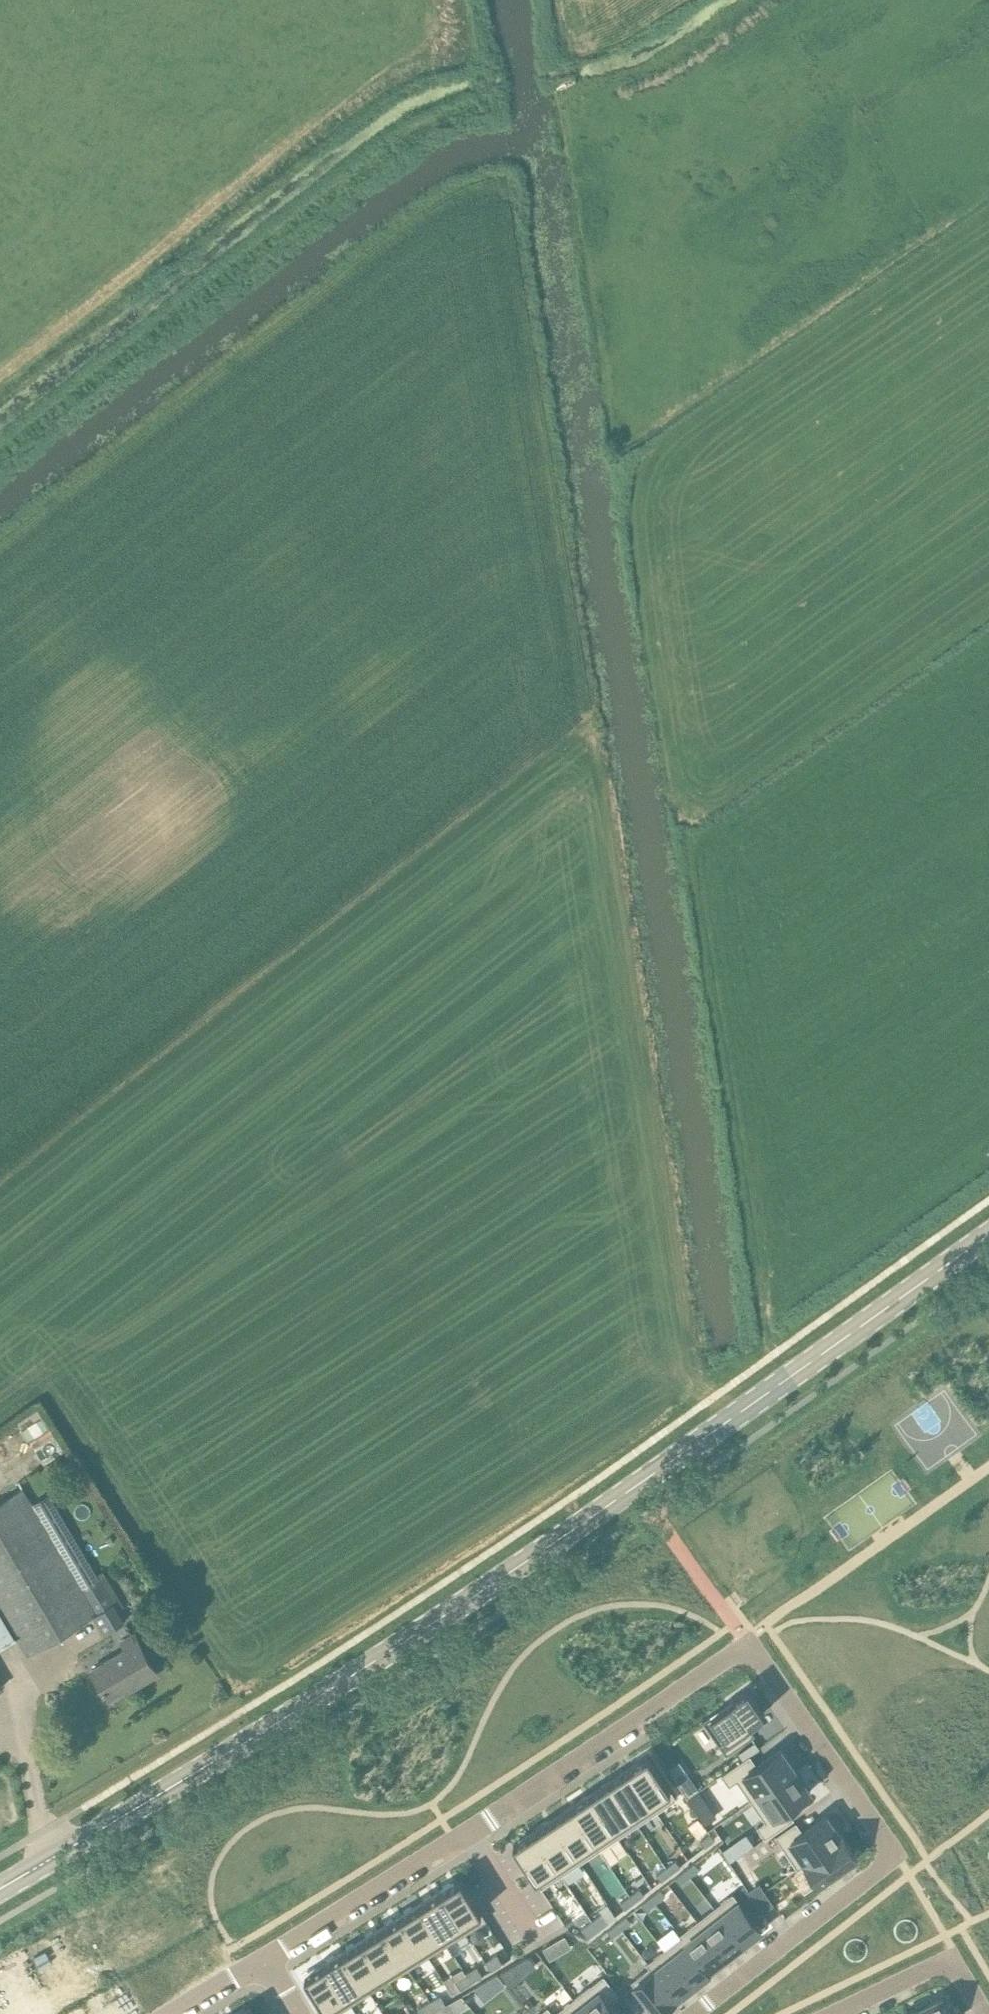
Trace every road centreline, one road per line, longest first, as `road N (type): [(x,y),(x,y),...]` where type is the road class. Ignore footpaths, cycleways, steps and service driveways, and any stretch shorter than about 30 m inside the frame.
road 1 (secondary): [(0,1887),(357,1668),(771,1392),(988,1234)]
road 2 (residential): [(693,2013),(897,1855),(755,1651),(265,1959)]
road 3 (residential): [(983,2013),(949,1959),(837,2013)]

